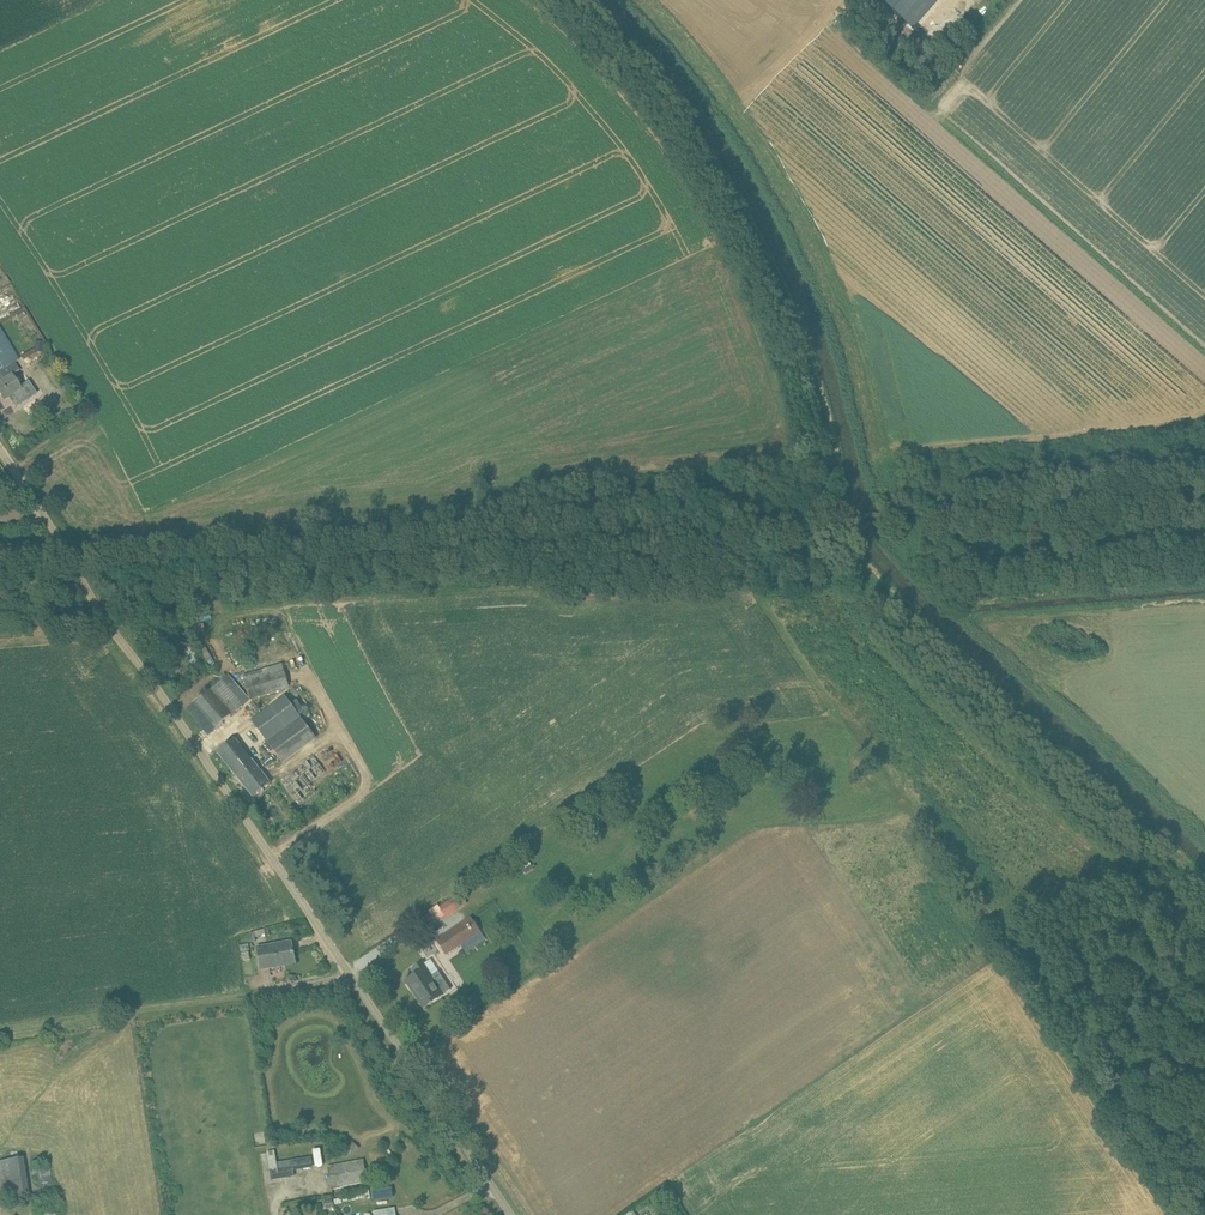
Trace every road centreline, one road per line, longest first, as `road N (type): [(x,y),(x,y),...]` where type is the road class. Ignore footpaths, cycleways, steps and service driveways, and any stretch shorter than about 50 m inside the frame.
road 1 (unclassified): [(511,1214),(105,618),(55,517),(0,438)]

